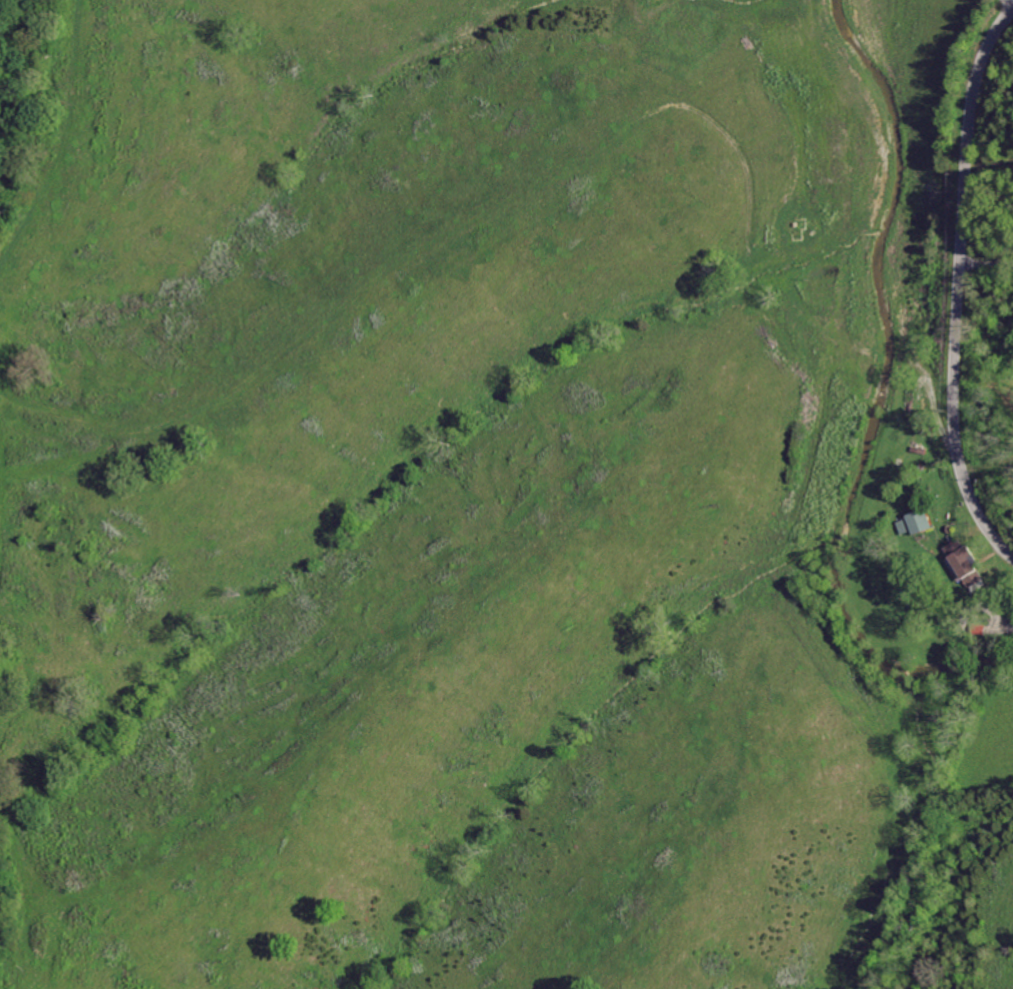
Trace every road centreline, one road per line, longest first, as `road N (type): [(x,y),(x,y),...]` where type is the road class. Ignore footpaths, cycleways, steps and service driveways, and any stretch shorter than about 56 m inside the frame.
road 1 (tertiary): [(1006,549),(974,489),(957,408),(973,92),(990,42),(1012,10)]

